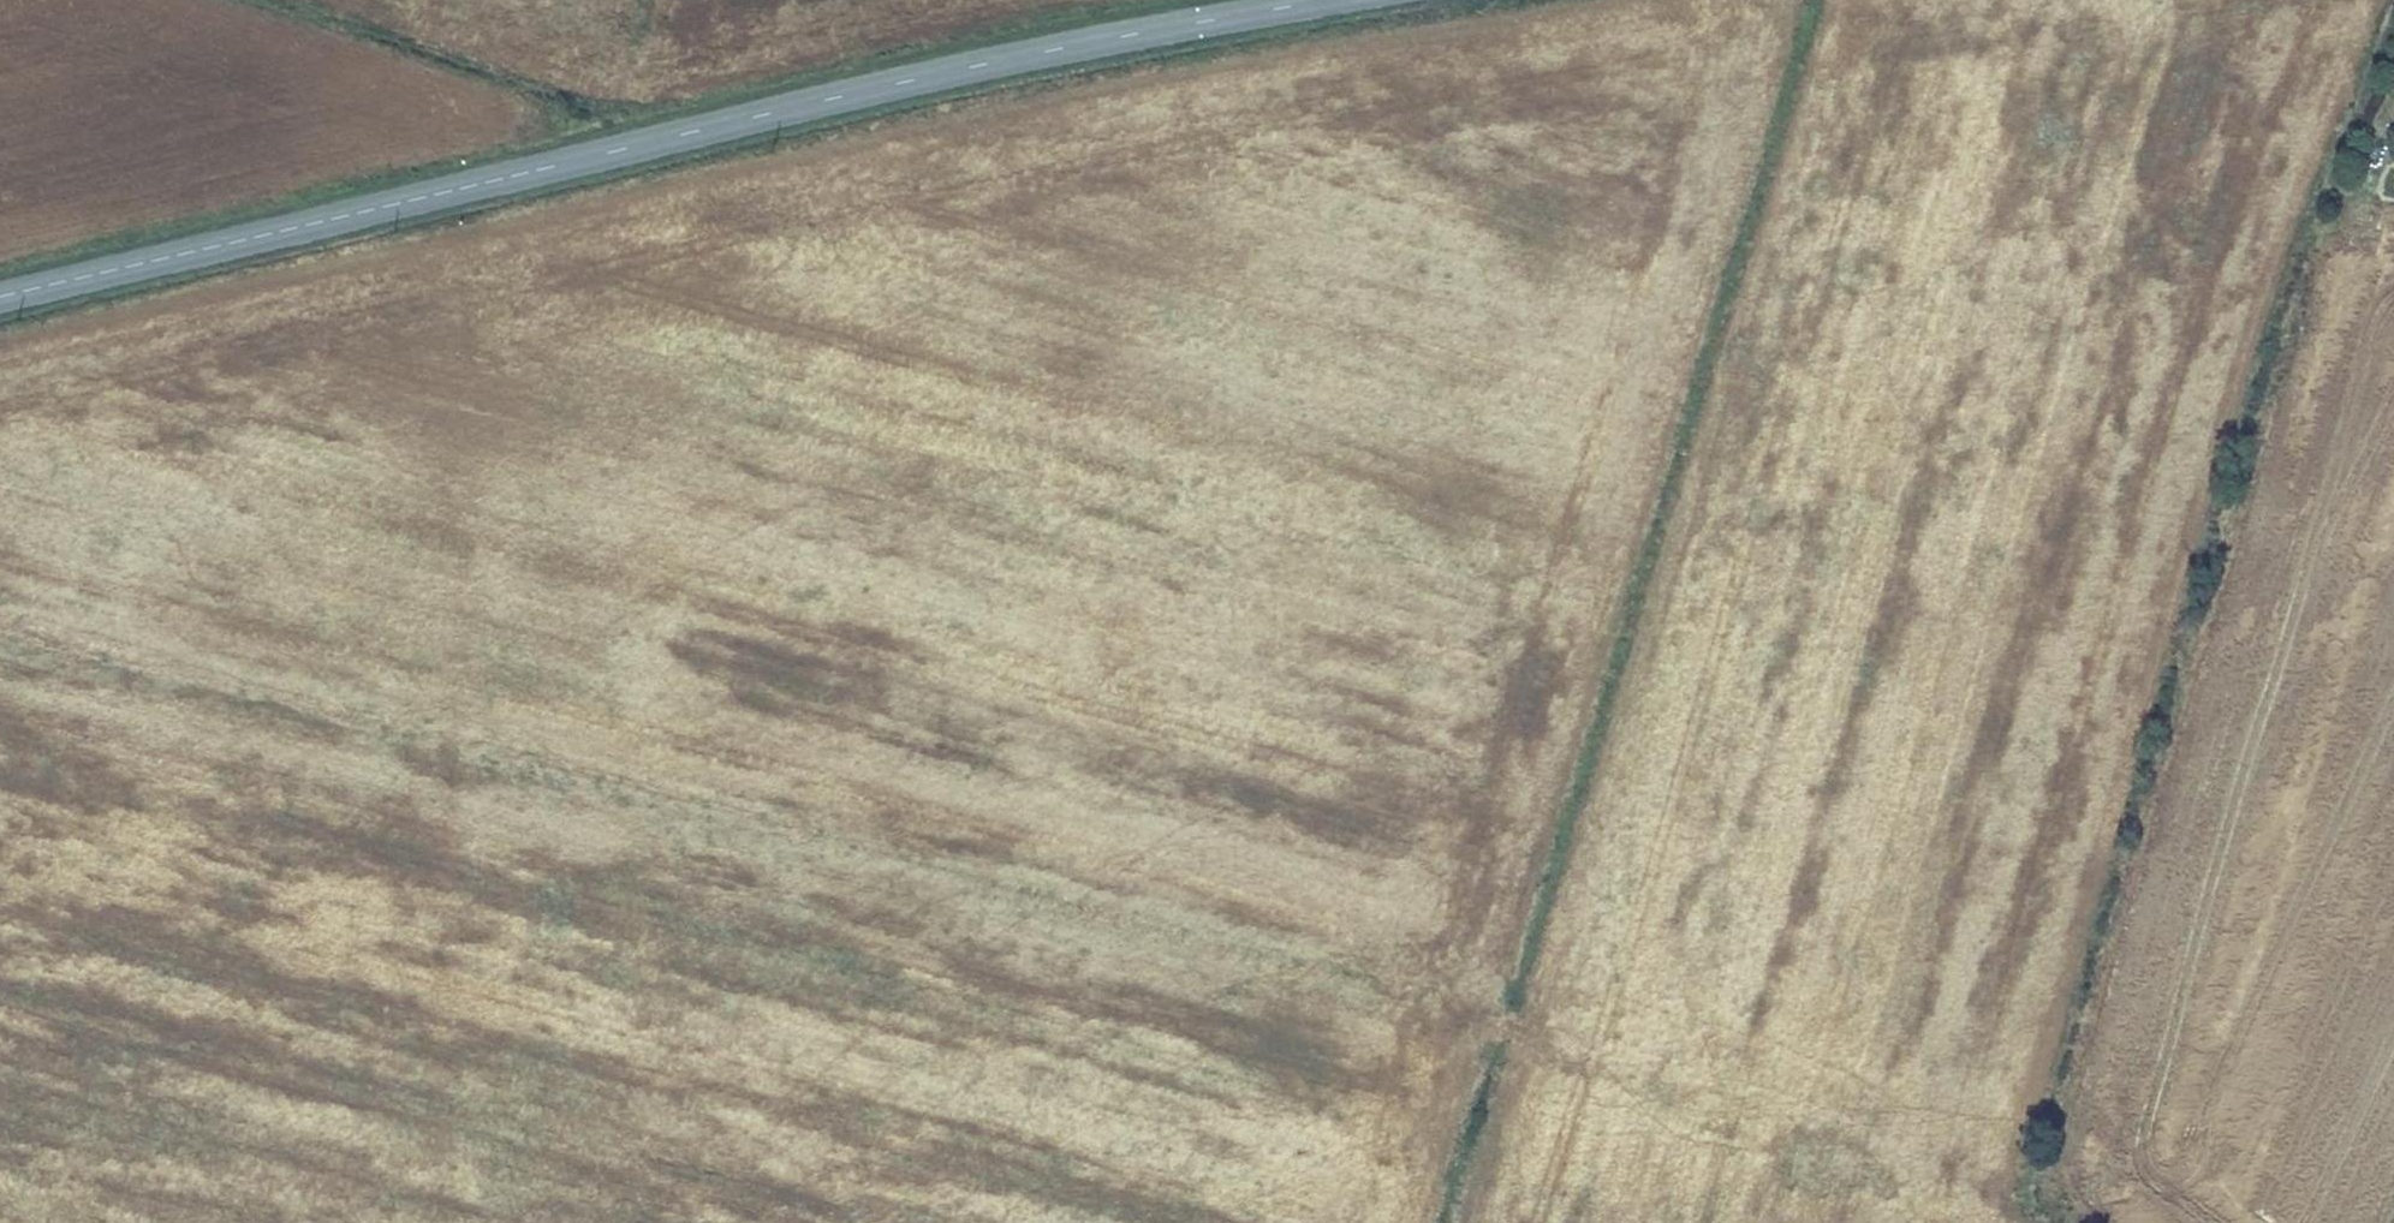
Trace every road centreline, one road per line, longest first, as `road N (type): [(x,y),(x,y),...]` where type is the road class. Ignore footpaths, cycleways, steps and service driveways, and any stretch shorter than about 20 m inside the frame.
road 1 (tertiary): [(0,295),(884,85),(1328,0)]

